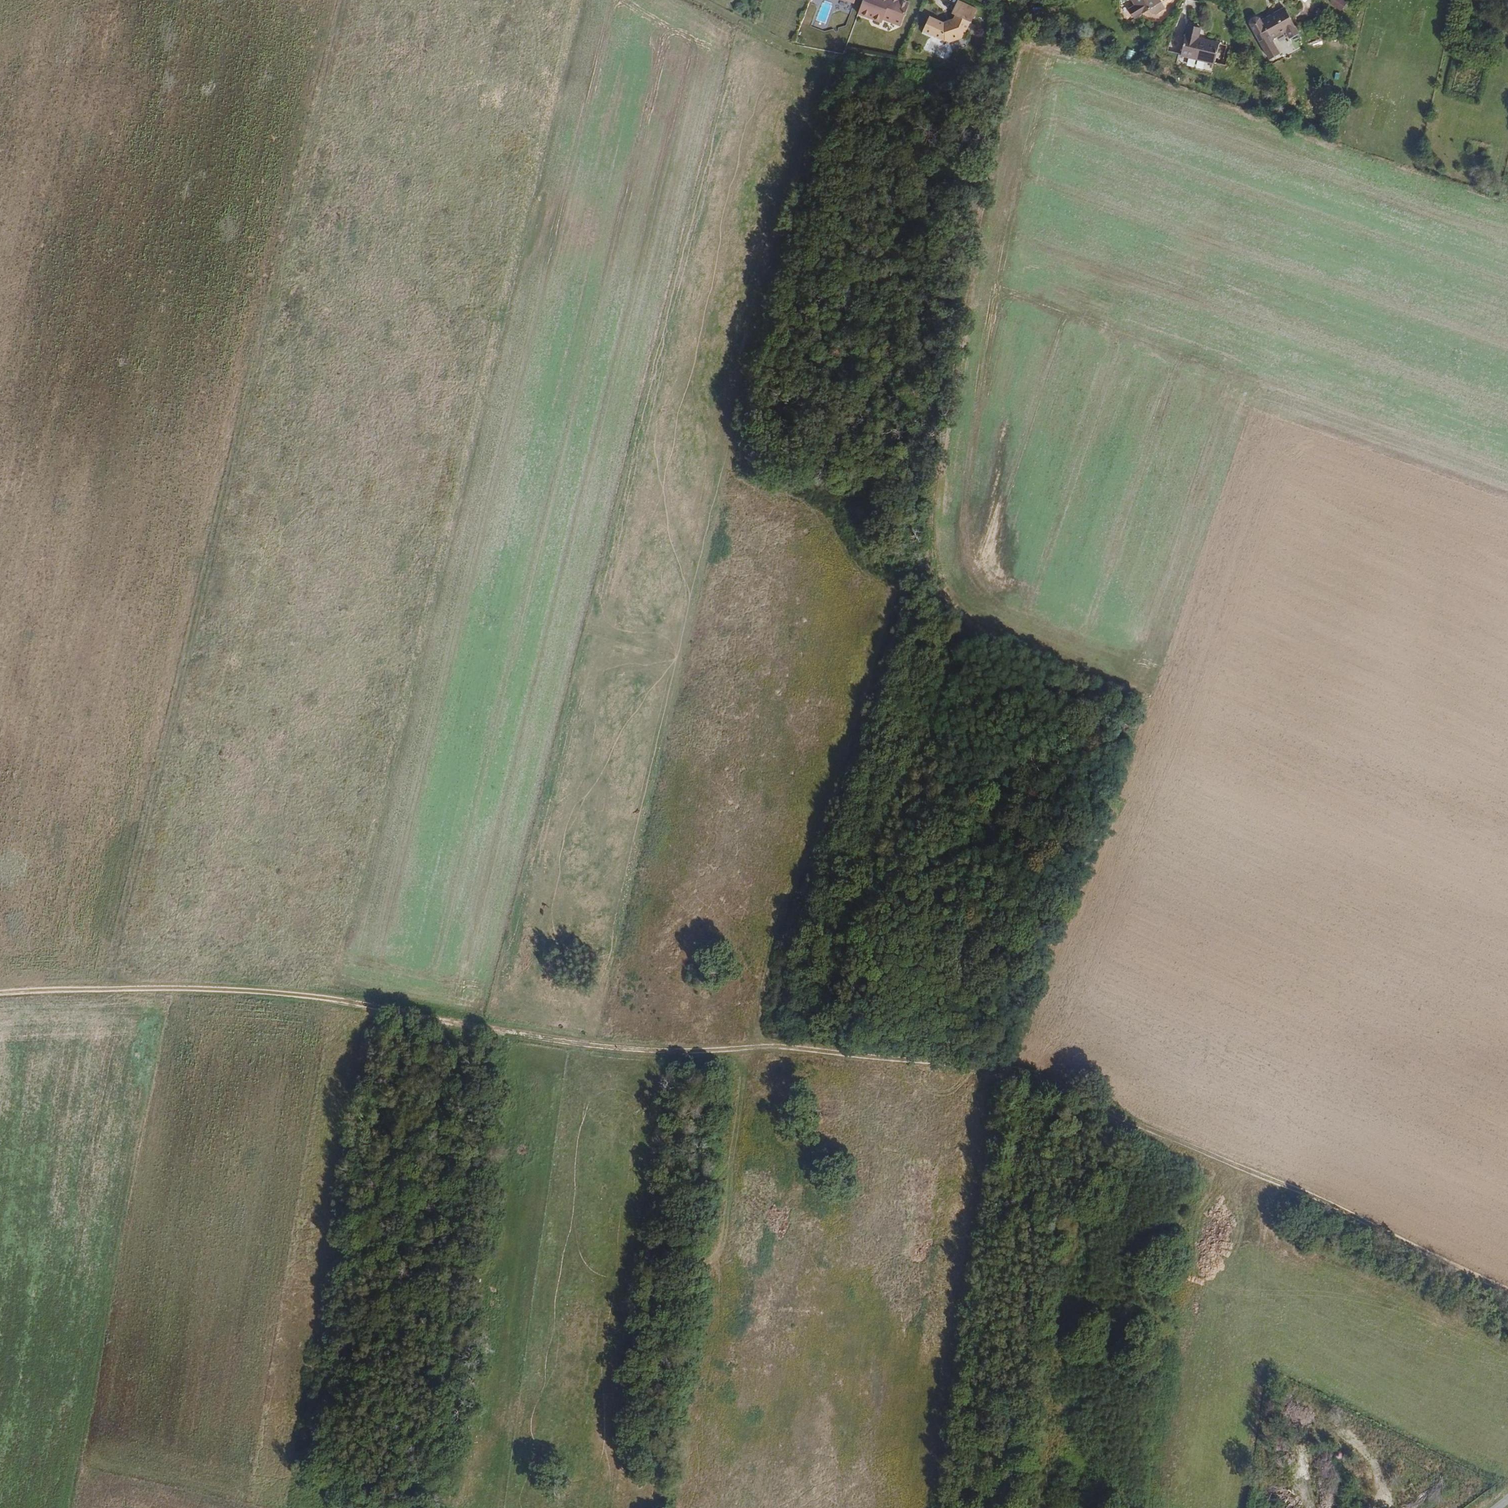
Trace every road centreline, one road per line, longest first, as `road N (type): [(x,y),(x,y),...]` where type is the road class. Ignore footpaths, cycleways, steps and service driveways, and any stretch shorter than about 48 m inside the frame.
road 1 (track): [(0,984),(273,985),(667,1051),(775,1045),(1012,1069),(1329,1194),(1507,1292)]
road 2 (track): [(699,0),(793,48),(959,78),(1001,52),(1009,20),(1026,0)]

